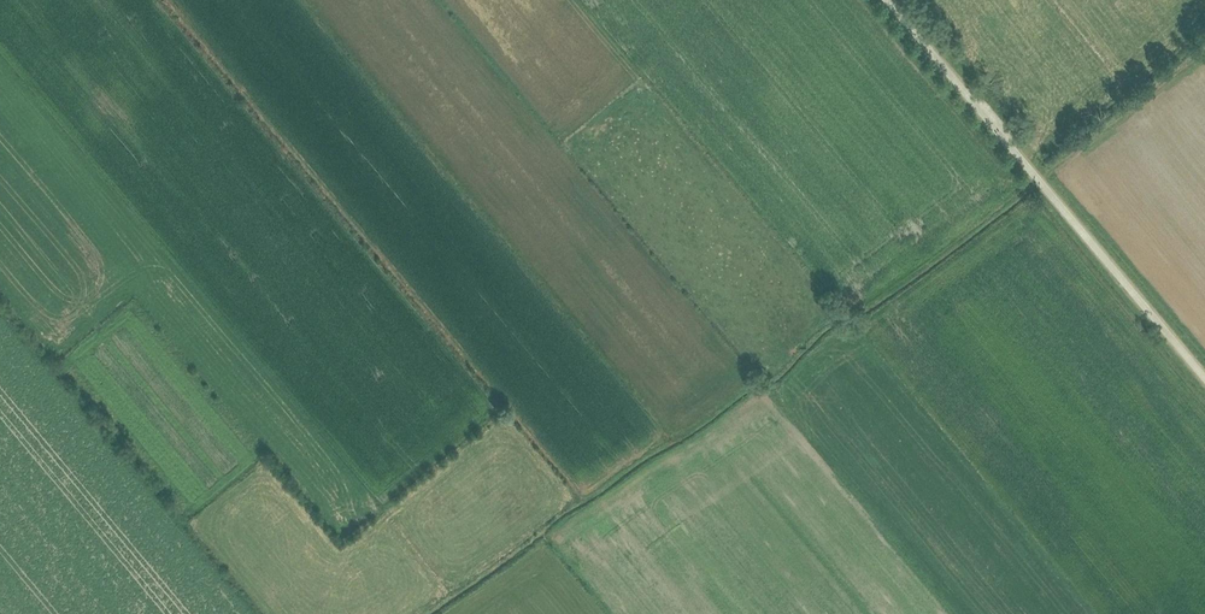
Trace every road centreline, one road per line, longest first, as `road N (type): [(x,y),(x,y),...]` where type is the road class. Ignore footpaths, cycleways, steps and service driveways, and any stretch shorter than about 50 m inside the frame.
road 1 (unclassified): [(1204,373),(893,0)]

